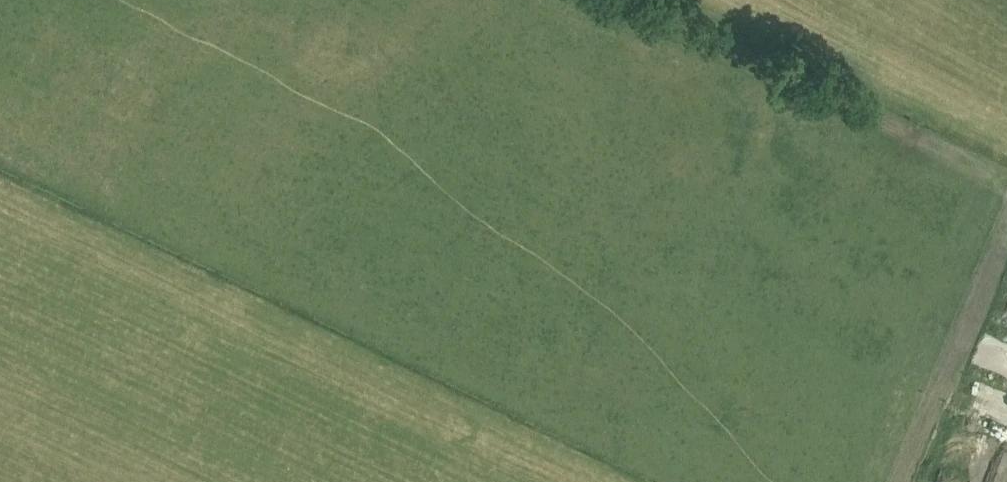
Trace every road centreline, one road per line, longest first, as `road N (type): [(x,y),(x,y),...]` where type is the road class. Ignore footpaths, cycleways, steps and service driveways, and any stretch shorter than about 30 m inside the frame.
road 1 (track): [(1006,180),(633,0)]

